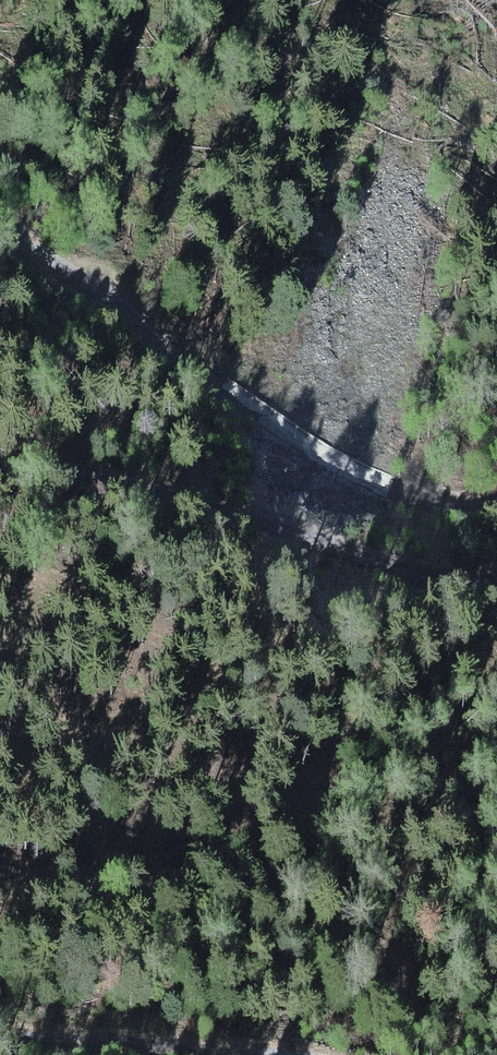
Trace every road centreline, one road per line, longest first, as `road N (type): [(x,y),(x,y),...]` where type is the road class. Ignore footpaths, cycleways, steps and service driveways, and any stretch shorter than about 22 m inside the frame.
road 1 (track): [(0,230),(151,330),(283,434),(363,480),(456,505),(496,495)]
road 2 (track): [(496,577),(408,582),(123,469),(0,473)]
road 3 (track): [(0,1038),(185,1054)]

